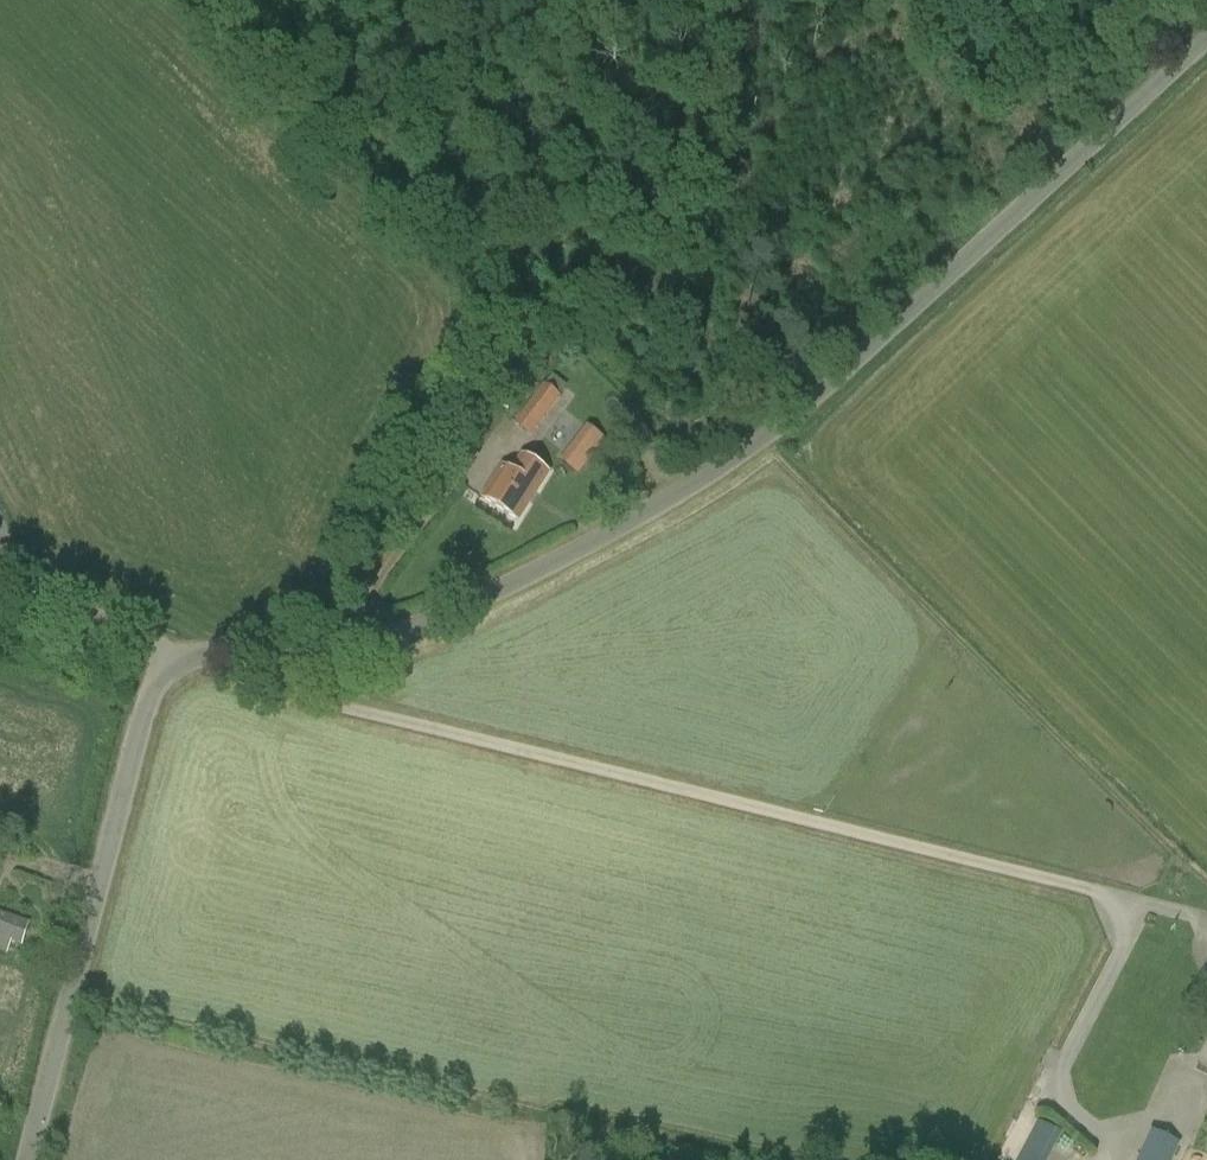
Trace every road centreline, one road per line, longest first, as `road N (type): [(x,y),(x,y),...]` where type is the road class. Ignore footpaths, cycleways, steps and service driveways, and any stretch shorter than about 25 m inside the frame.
road 1 (unclassified): [(178,662),(210,649),(297,655),(352,648),(459,611),(658,508),(732,460),(856,360),(1206,39)]
road 2 (track): [(1195,914),(304,694),(297,655)]
road 3 (unclassified): [(26,1159),(143,708),(178,662)]
road 4 (unclassified): [(178,662),(128,623),(0,580)]

